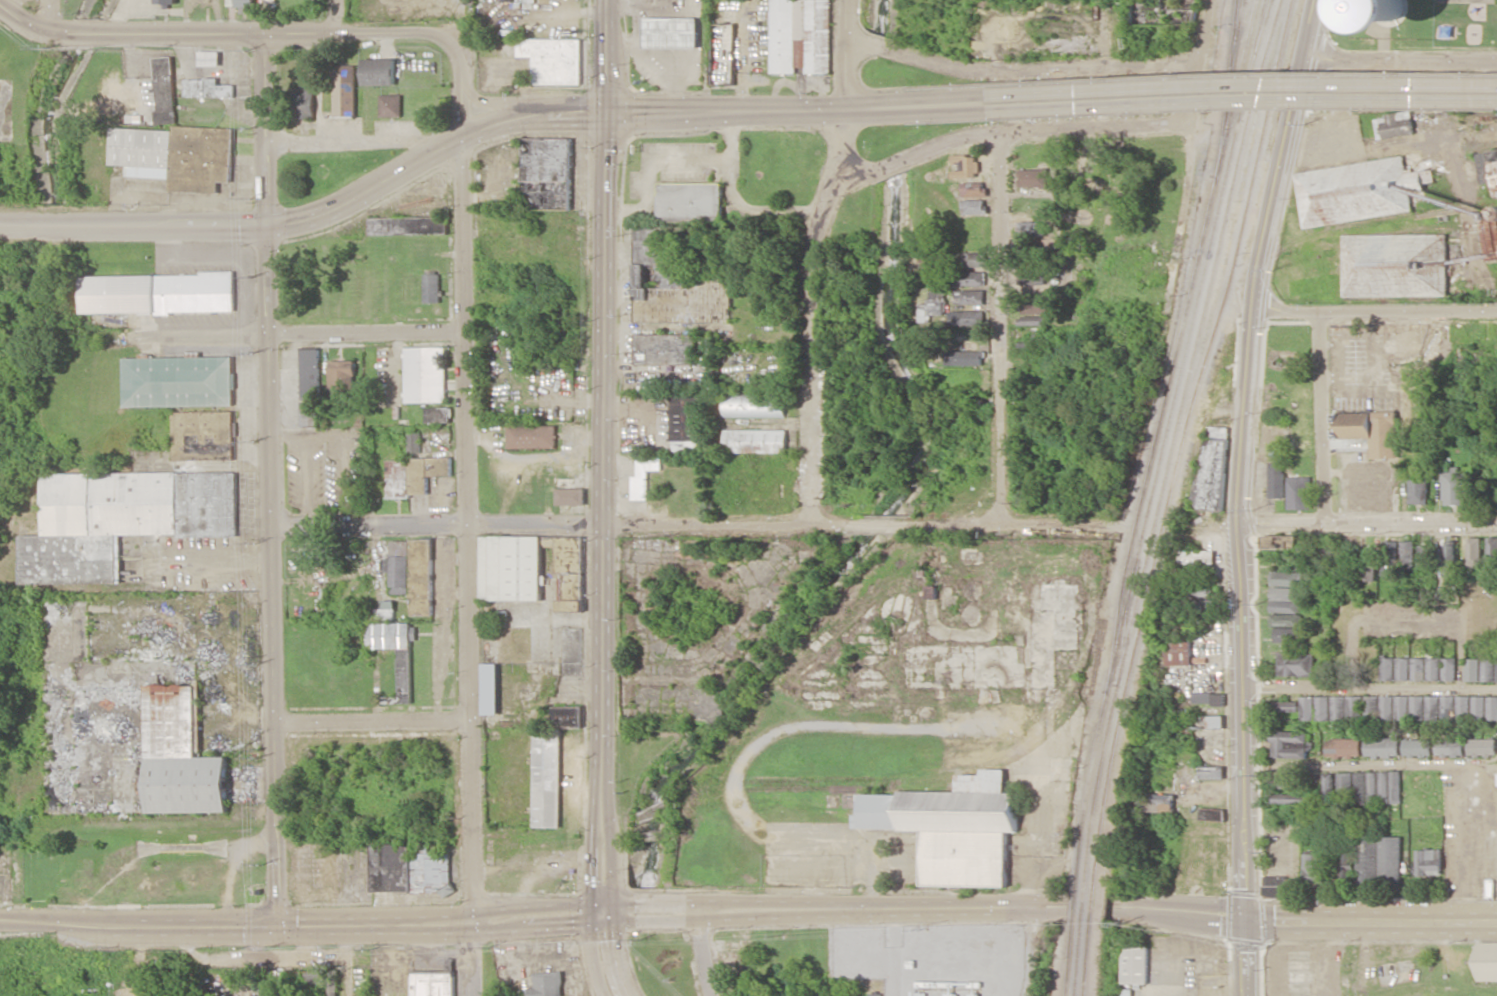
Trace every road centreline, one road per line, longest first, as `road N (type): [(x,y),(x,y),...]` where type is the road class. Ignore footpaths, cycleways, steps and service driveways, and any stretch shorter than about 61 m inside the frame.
road 1 (tertiary): [(988,101),(843,111),(549,110),(461,134),(315,220),(269,227),(0,224)]
road 2 (tertiary): [(1246,918),(1238,518),(1254,313),(1320,0)]
road 3 (secondary): [(602,910),(607,0)]
road 4 (residential): [(274,924),(271,336),(259,34)]
road 5 (residential): [(462,721),(461,134)]
road 6 (residential): [(842,525),(274,526)]
road 7 (residential): [(810,525),(811,260),(843,111),(848,0)]
road 8 (tertiary): [(988,101),(1496,94)]
road 9 (tertiary): [(602,910),(1037,905)]
road 10 (residential): [(997,526),(1002,128)]
road 11 (residential): [(846,36),(960,69),(1195,60)]
road 12 (residential): [(1156,347),(1184,213),(1195,60),(1208,0)]
road 13 (residential): [(465,330),(143,339)]
road 14 (tertiary): [(461,134),(459,64),(447,39),(416,31),(259,34)]
road 15 (tertiary): [(0,919),(274,924)]
road 16 (tertiary): [(259,34),(43,30),(0,8)]
road 17 (residential): [(1496,521),(1238,518)]
road 18 (residential): [(1243,688),(1496,683)]
road 19 (residential): [(1244,772),(1496,762)]
road 20 (tertiary): [(1246,918),(1496,918)]
road 21 (residential): [(1496,313),(1254,313)]
road 22 (tertiary): [(1037,905),(1246,918)]
road 23 (residential): [(1118,526),(911,526)]
road 24 (residential): [(1322,520),(1319,316)]
road 25 (residential): [(469,920),(462,721)]
road 26 (tertiary): [(274,924),(469,920)]
road 27 (residential): [(1002,128),(1192,124)]
road 28 (residential): [(1308,57),(1496,62)]
road 29 (residential): [(462,721),(276,723)]
road 30 (residential): [(1002,128),(831,183)]
road 31 (tertiary): [(469,920),(602,910)]

